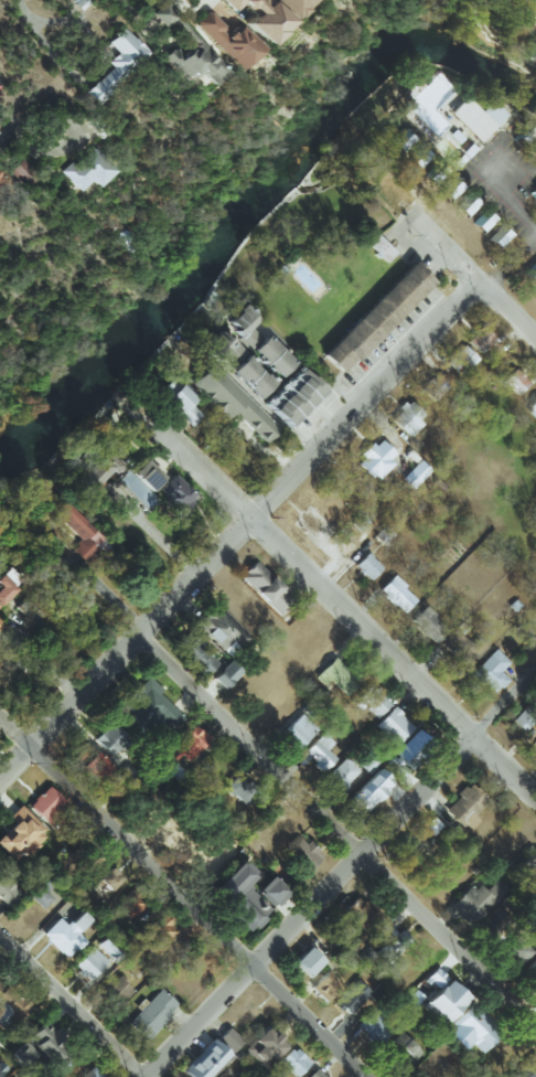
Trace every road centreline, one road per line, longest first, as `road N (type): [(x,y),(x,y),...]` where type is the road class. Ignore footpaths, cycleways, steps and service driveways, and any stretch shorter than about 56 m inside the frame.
road 1 (residential): [(143,1076),(535,671)]
road 2 (residential): [(140,638),(535,1026)]
road 3 (residential): [(143,408),(535,796)]
road 4 (residential): [(34,750),(368,1076)]
road 5 (residential): [(0,785),(253,521)]
road 6 (residential): [(253,521),(482,282)]
road 7 (residential): [(378,178),(535,337)]
road 8 (residential): [(0,936),(143,1076)]

